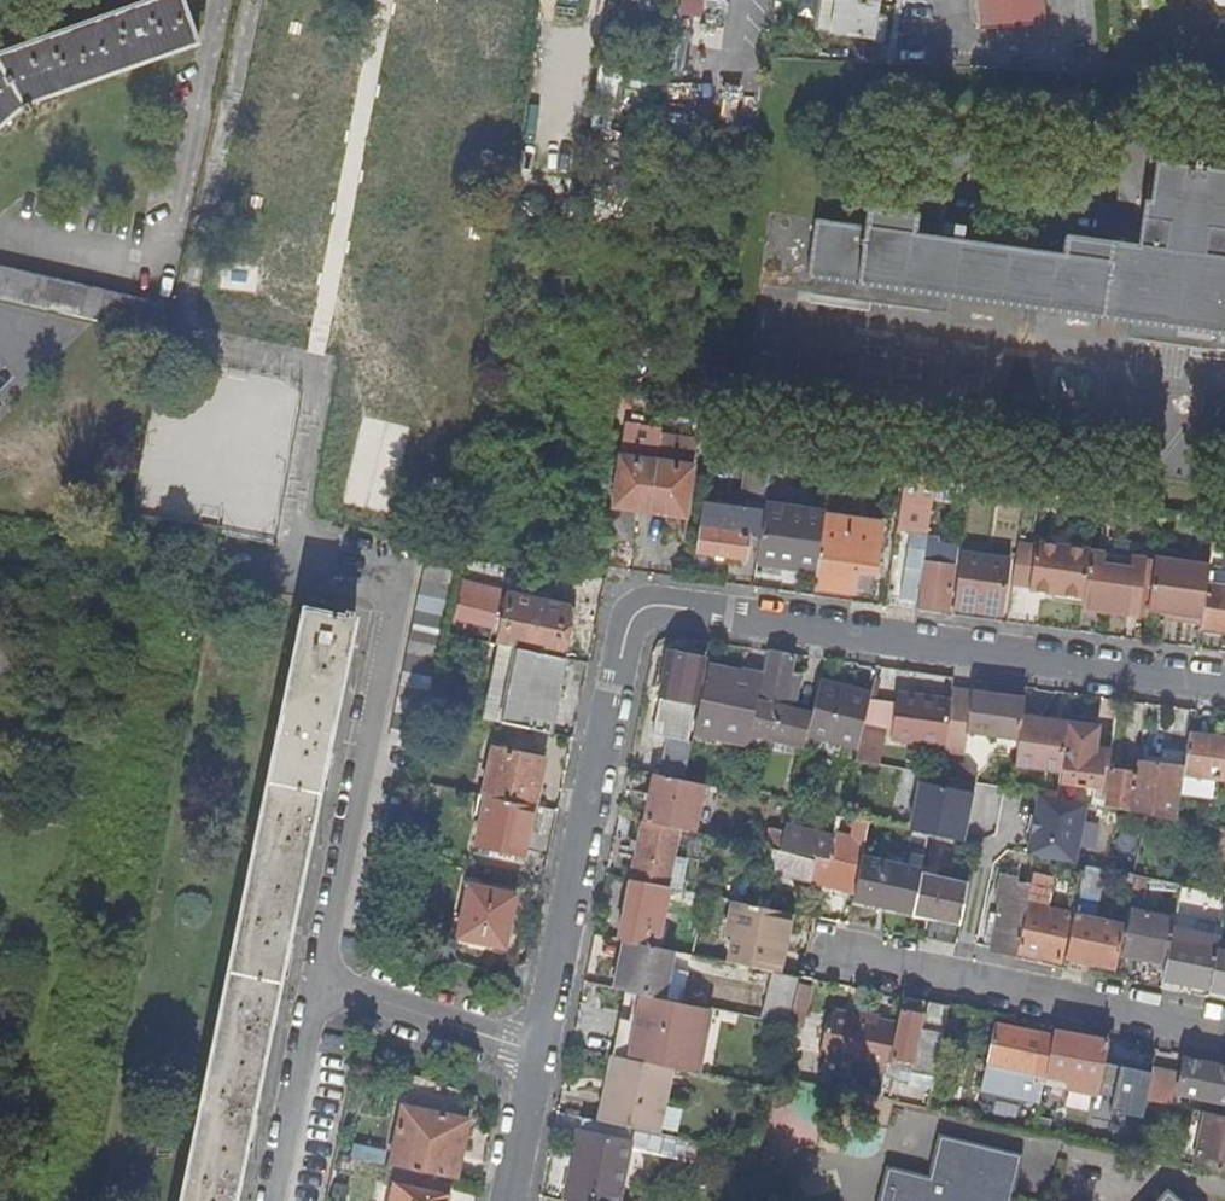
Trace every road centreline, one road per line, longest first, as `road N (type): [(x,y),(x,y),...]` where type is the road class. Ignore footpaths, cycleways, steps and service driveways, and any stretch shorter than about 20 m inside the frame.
road 1 (residential): [(1224,684),(673,606),(641,610),(626,636),(536,1052)]
road 2 (residential): [(337,558),(400,581),(320,985)]
road 3 (residential): [(1224,1033),(829,953)]
road 4 (residential): [(536,1052),(320,985)]
road 5 (residential): [(320,985),(274,1200)]
road 6 (residential): [(1067,0),(1067,36),(971,44),(941,23),(940,0)]
road 7 (residential): [(536,1052),(504,1200)]

